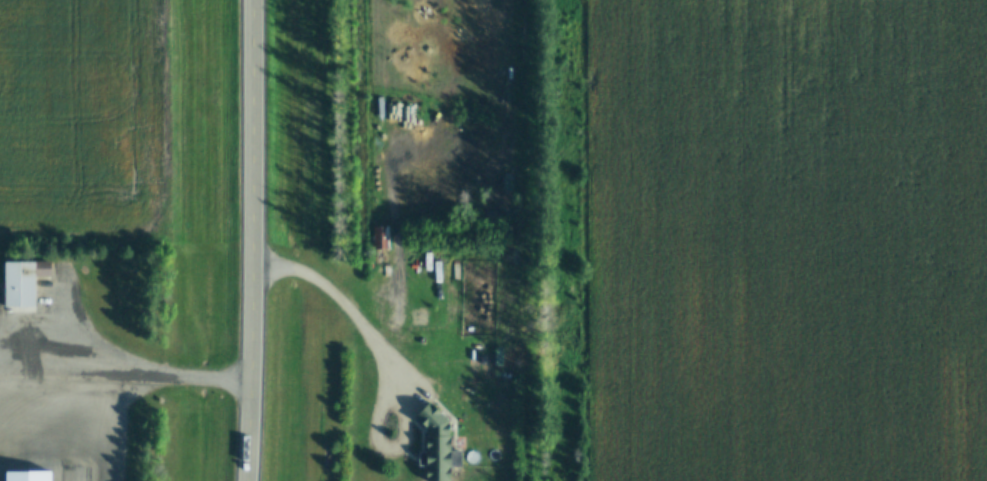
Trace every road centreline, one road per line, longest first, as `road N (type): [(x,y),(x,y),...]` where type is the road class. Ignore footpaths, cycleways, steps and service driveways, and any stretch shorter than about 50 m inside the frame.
road 1 (secondary): [(252,480),(259,0)]

